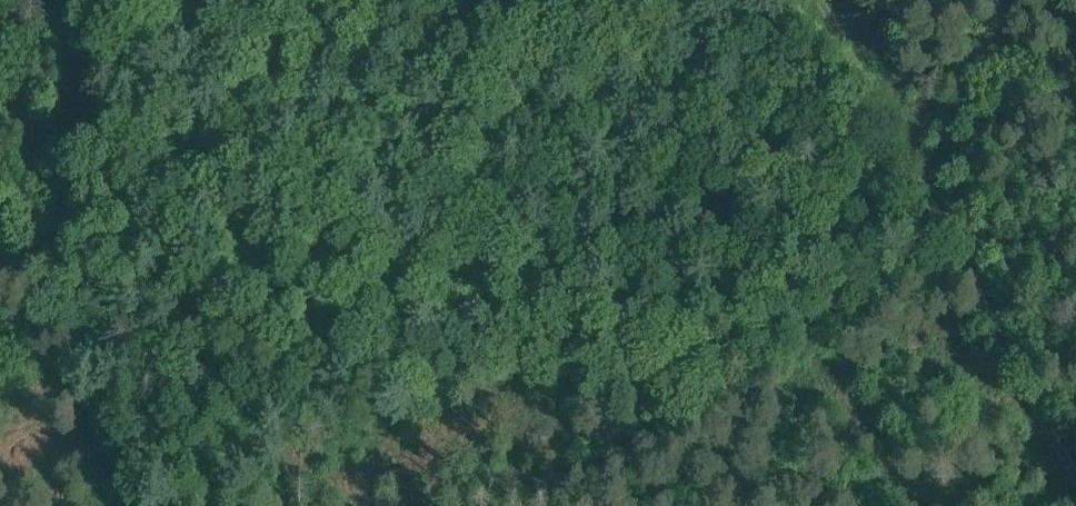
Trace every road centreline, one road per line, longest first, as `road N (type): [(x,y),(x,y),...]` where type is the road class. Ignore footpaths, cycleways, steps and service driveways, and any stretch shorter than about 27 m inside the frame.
road 1 (track): [(1075,447),(829,0)]

